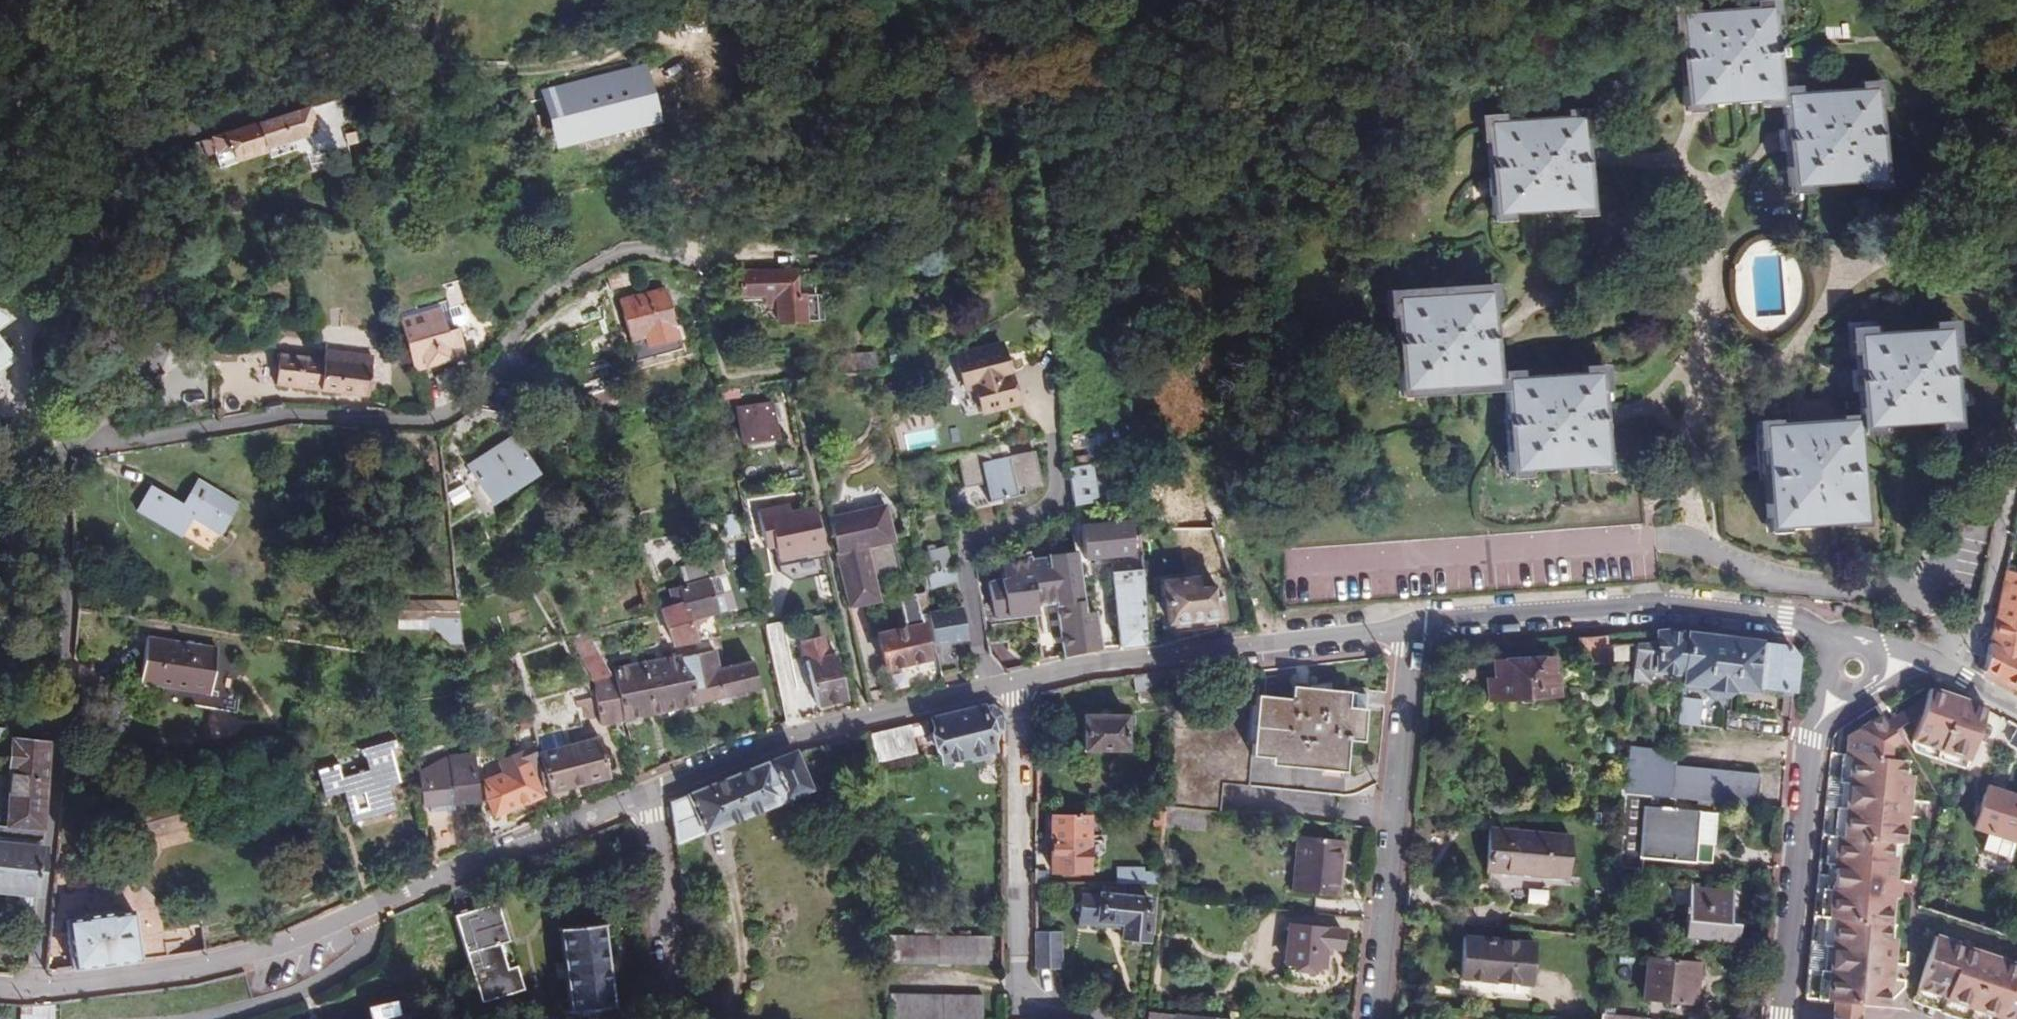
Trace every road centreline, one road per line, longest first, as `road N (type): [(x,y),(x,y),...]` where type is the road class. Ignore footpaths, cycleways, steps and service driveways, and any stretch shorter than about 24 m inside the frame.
road 1 (residential): [(83,430),(104,444),(304,414),(428,420),(474,393),(536,303),(625,250),(796,263)]
road 2 (residential): [(83,430),(141,374),(154,348),(153,309),(97,252),(87,220),(131,147),(388,76),(415,59),(425,0)]
road 3 (residential): [(648,794),(276,951),(161,978),(43,992)]
road 4 (residential): [(43,992),(74,611),(56,483),(59,457),(83,430)]
road 5 (residential): [(1856,641),(1785,618),(1663,605),(1413,628)]
road 6 (residential): [(1413,628),(1014,683)]
road 7 (residential): [(1014,683),(1021,979),(1030,991),(1112,1018)]
road 8 (residential): [(1413,628),(1374,1018)]
road 9 (residential): [(1014,683),(786,736),(648,794)]
road 10 (residential): [(1965,678),(1981,639),(2016,439)]
road 11 (residential): [(1806,781),(1782,1013)]
road 12 (residential): [(648,794),(680,1018)]
road 13 (residential): [(1806,781),(1831,724),(1893,688)]

